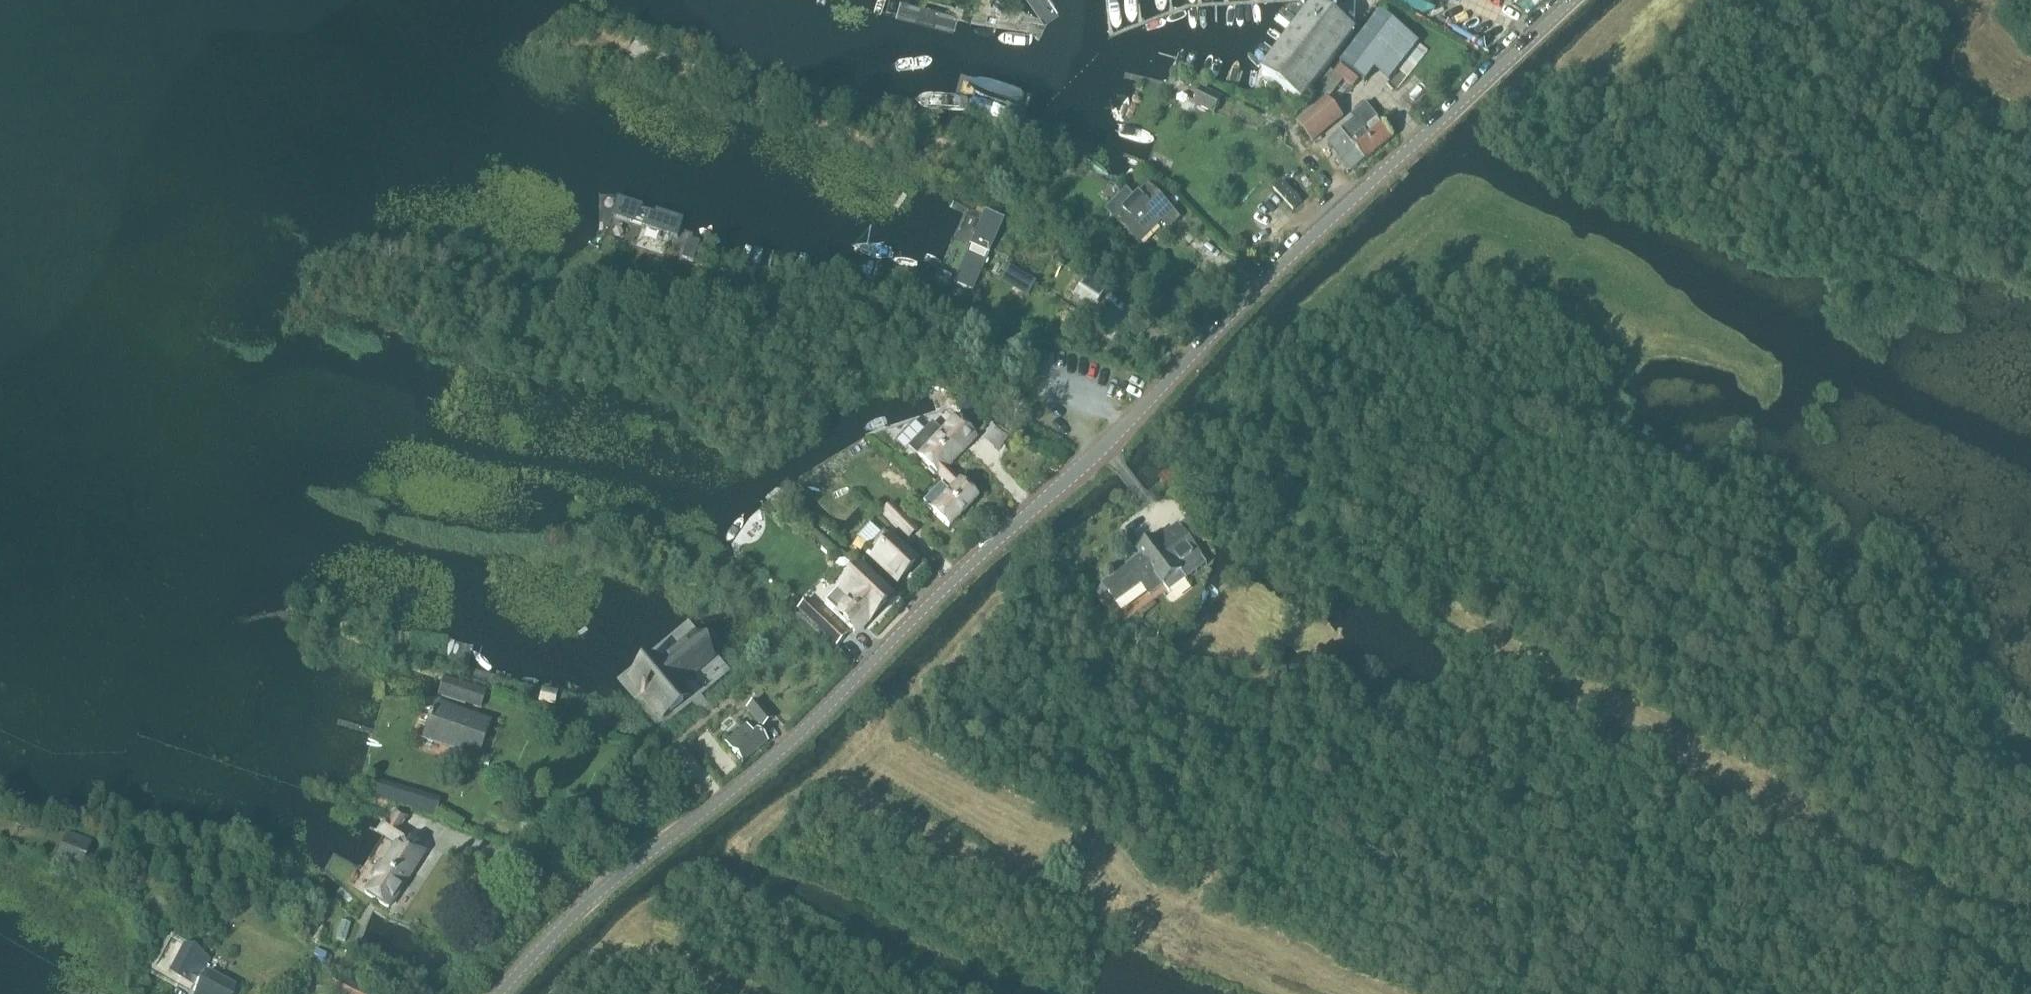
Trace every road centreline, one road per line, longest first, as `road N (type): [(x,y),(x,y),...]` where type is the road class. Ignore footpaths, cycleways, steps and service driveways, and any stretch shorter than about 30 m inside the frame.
road 1 (tertiary): [(501,993),(620,876),(731,797),(832,705),(1300,252),(1576,0)]

